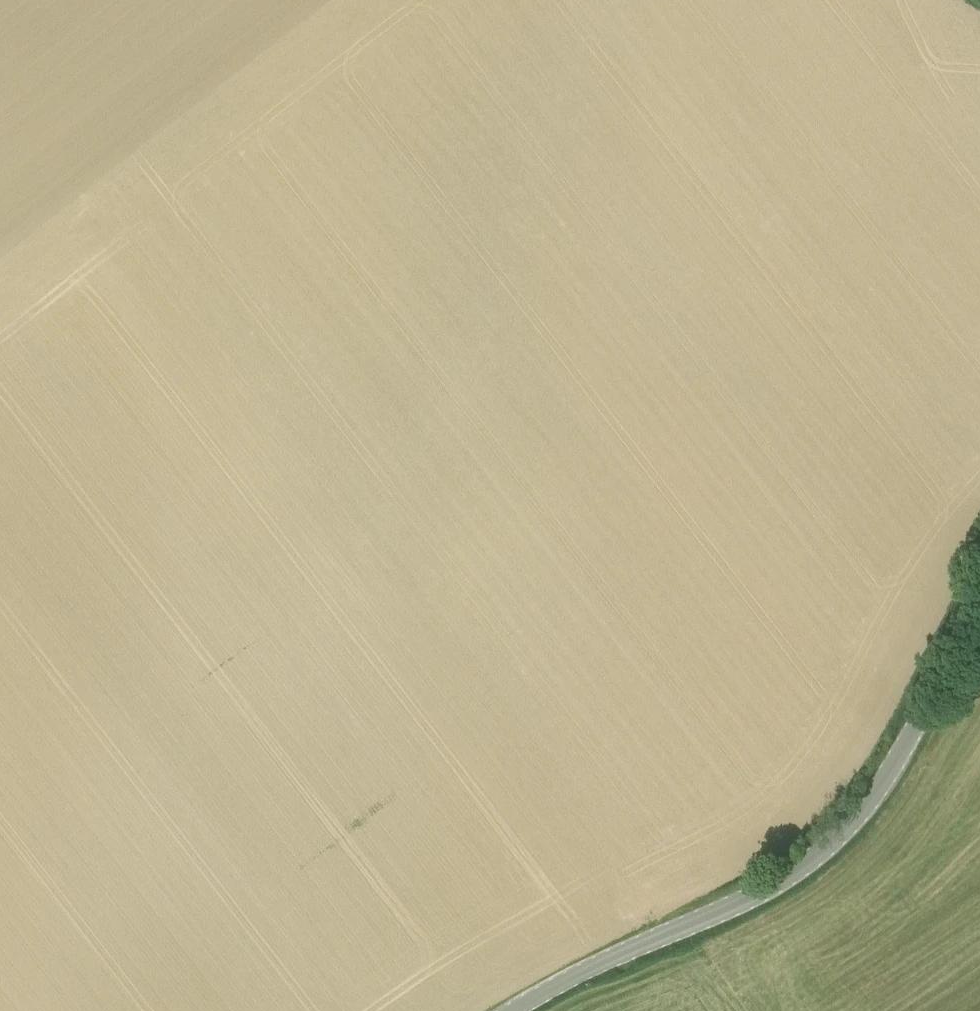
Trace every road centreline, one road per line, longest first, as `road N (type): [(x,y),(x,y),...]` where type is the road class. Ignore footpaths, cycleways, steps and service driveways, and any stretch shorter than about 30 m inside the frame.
road 1 (unclassified): [(979,611),(870,798),(807,863),(511,1010)]

